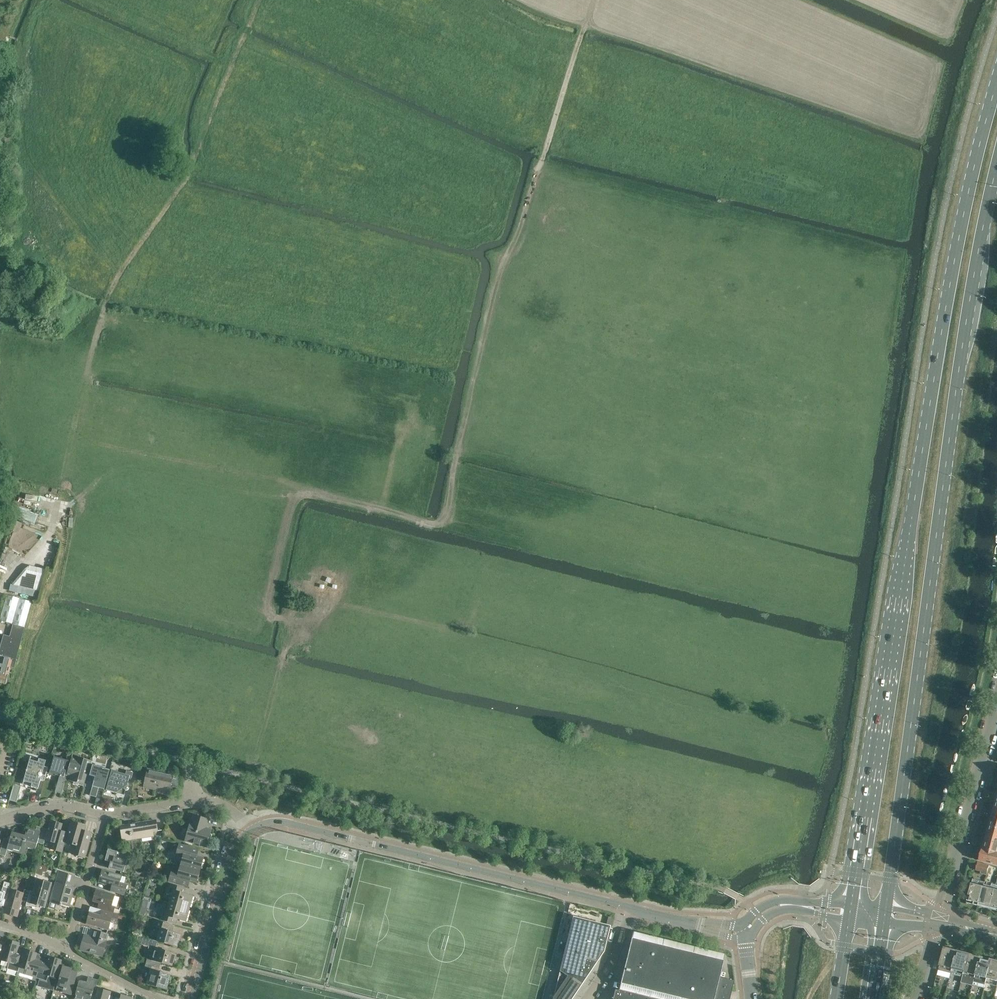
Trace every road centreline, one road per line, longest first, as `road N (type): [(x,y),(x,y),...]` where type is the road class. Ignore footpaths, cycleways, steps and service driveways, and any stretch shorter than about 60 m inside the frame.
road 1 (track): [(74,439),(265,496),(304,494),(439,524),(496,260),(511,247),(593,0)]
road 2 (track): [(53,536),(101,319),(124,266),(186,182),(256,18),(282,6),(310,6),(533,89),(564,88)]
road 3 (primary): [(996,75),(949,275),(848,912)]
road 4 (primary): [(885,913),(955,391),(996,161)]
road 5 (tertiary): [(746,927),(285,821),(248,825)]
road 6 (residential): [(197,800),(193,763),(0,716)]
road 7 (tertiary): [(939,921),(996,721)]
road 8 (tertiary): [(248,825),(237,834),(190,998)]
road 9 (track): [(288,639),(251,777)]
road 10 (residential): [(67,951),(104,816)]

